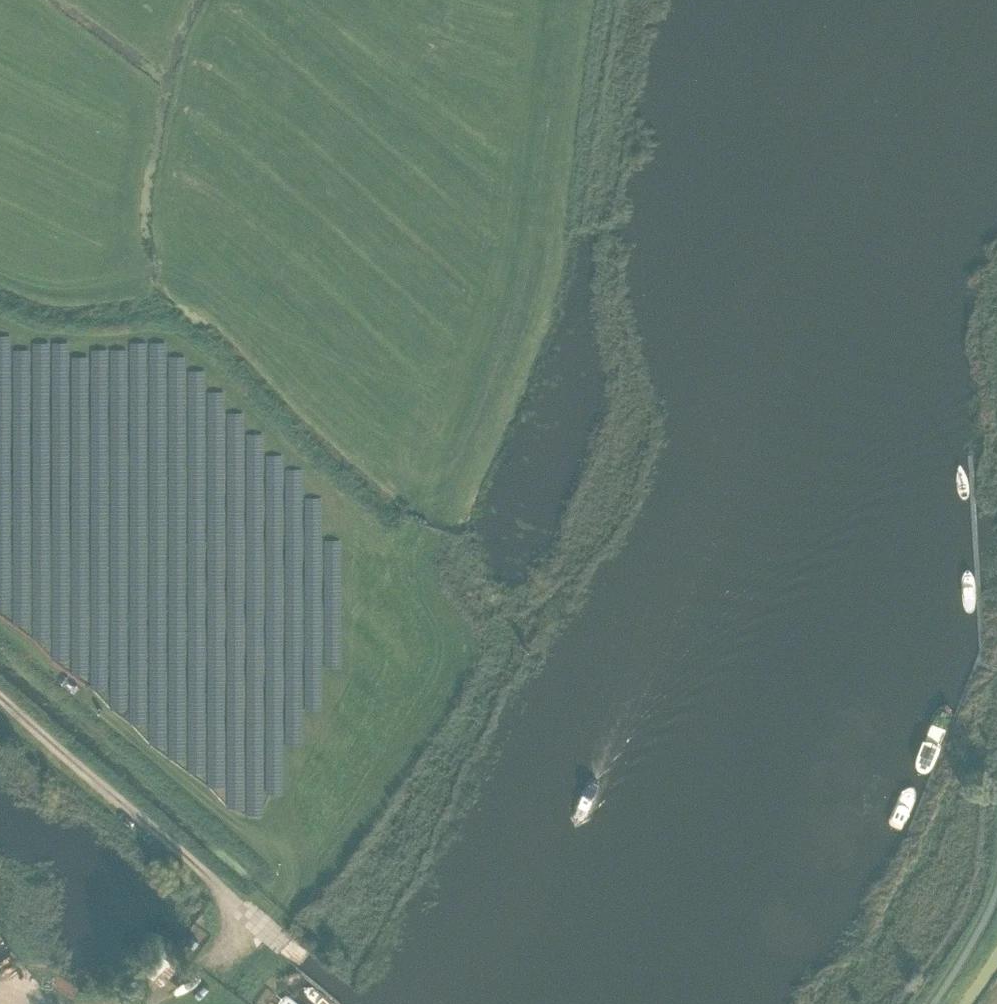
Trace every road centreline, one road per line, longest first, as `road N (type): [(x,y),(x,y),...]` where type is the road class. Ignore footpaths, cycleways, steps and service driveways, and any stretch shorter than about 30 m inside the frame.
road 1 (track): [(295,962),(132,807),(0,697)]
road 2 (track): [(247,915),(206,968),(146,1003)]

